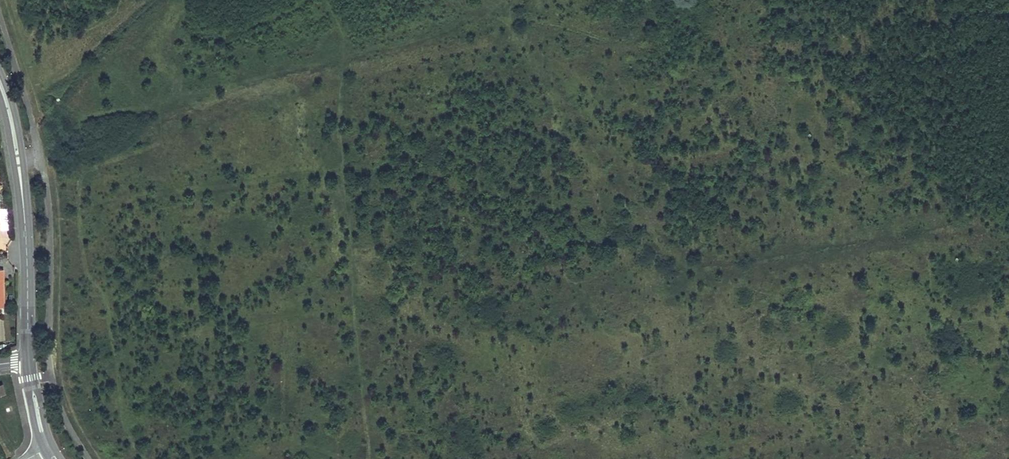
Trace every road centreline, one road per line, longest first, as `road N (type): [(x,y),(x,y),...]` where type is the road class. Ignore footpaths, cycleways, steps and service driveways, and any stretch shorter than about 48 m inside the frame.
road 1 (tertiary): [(0,84),(17,160),(29,360)]

